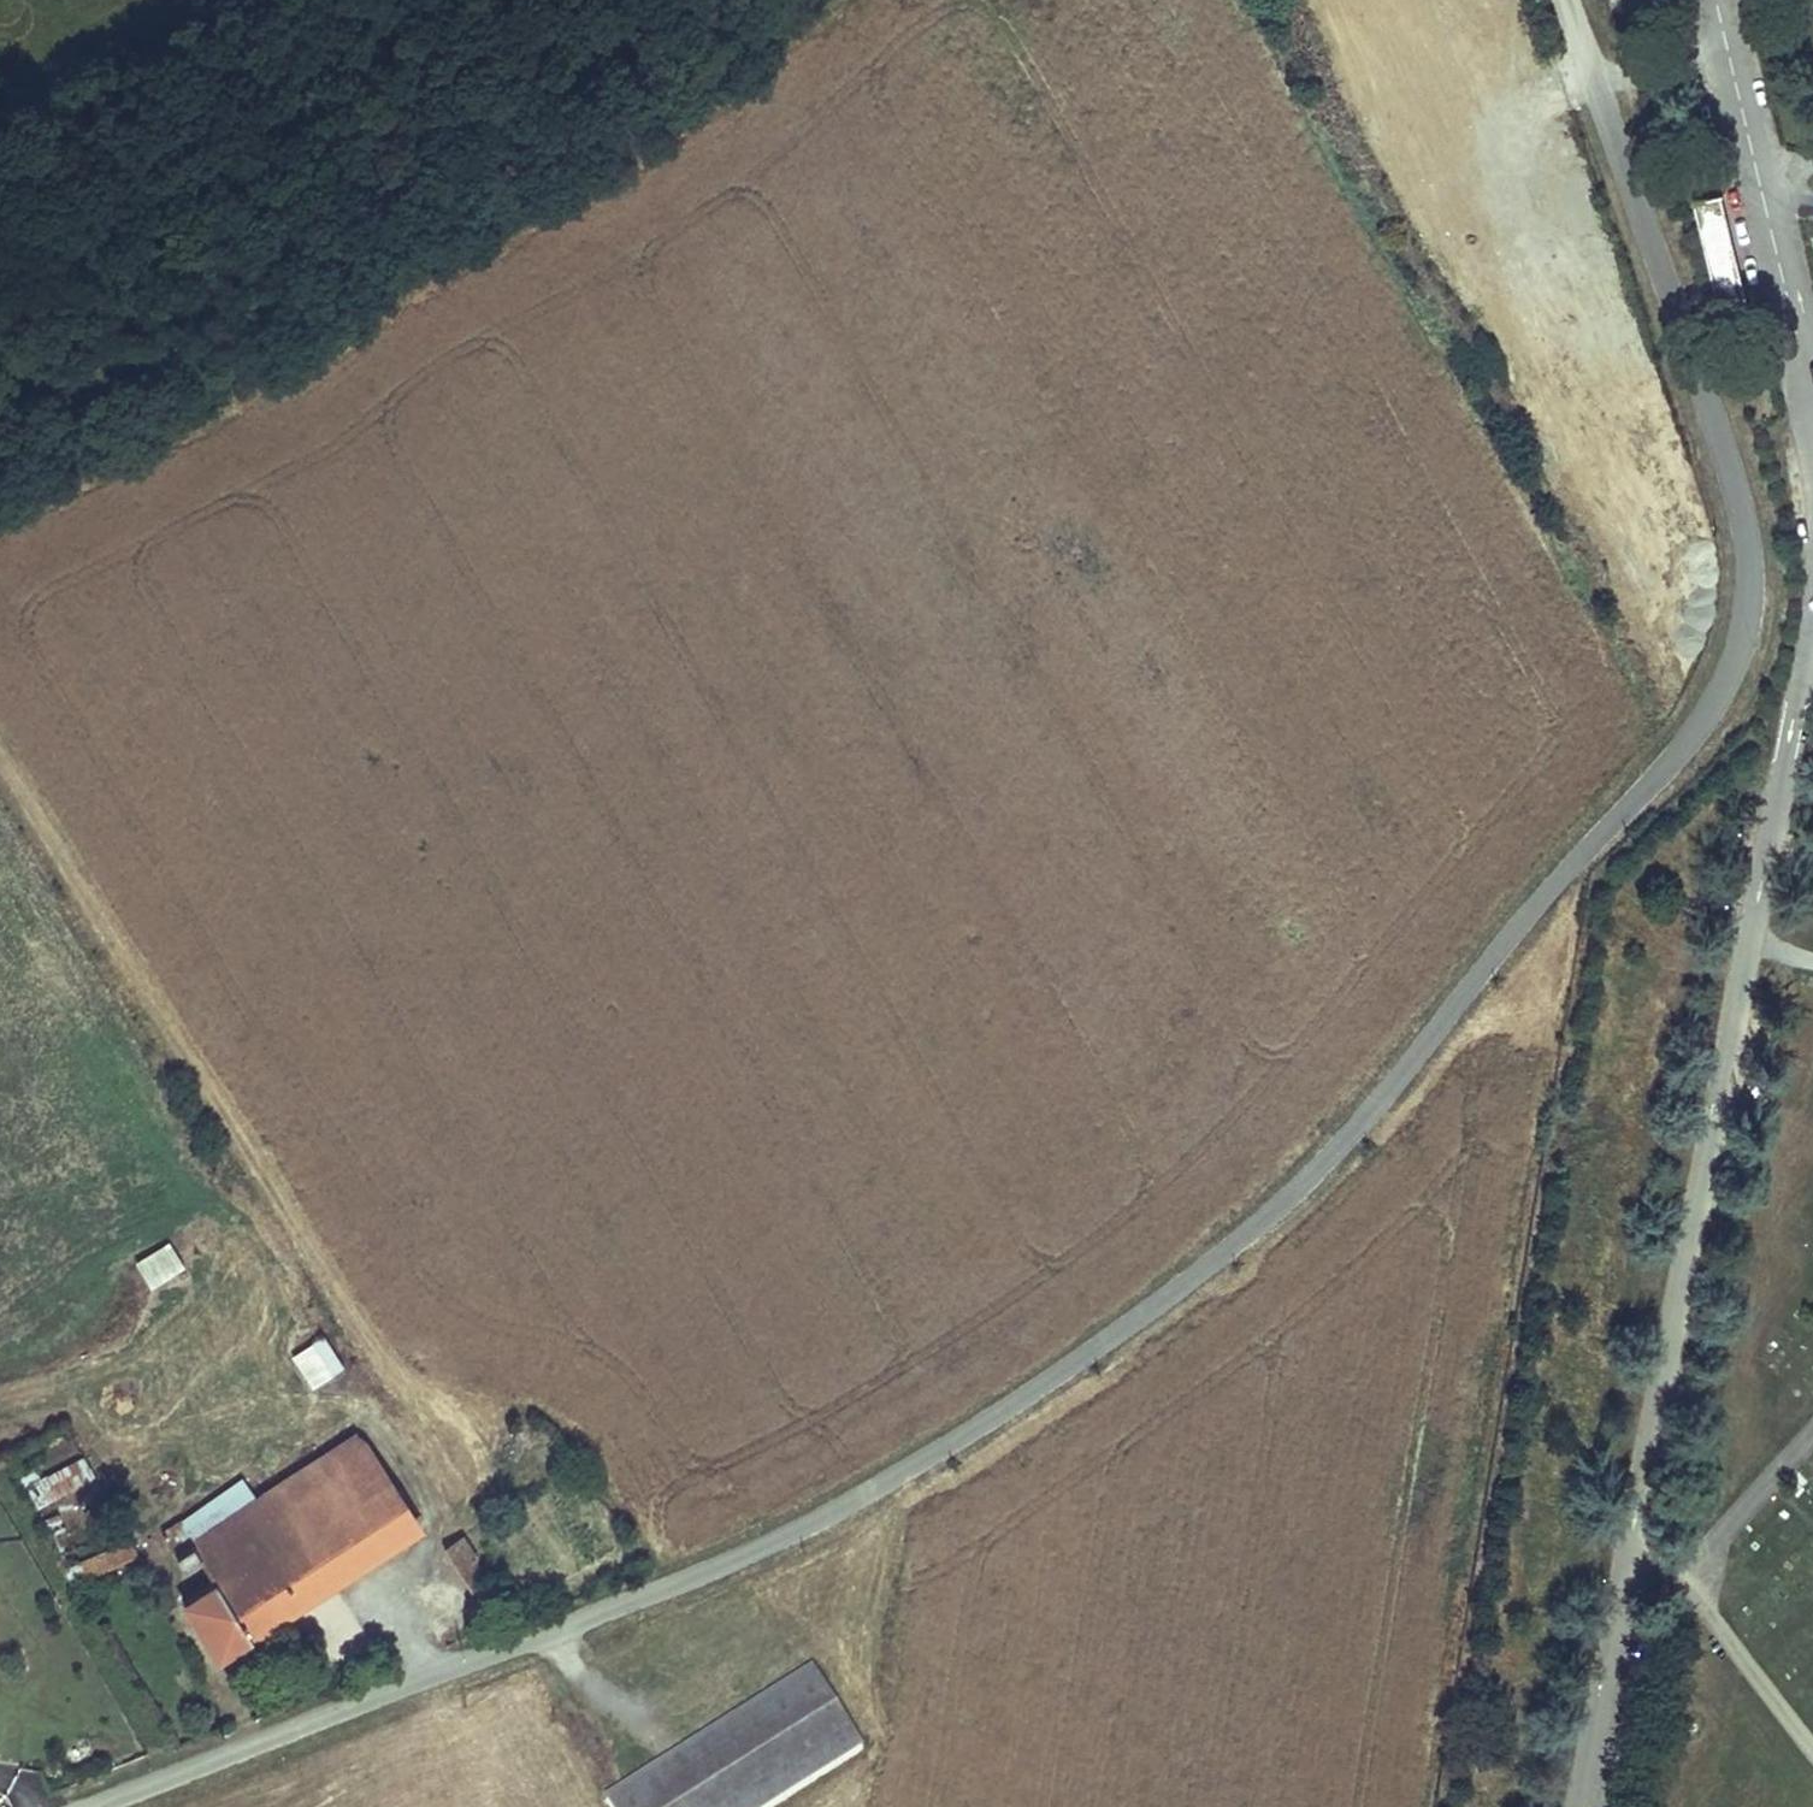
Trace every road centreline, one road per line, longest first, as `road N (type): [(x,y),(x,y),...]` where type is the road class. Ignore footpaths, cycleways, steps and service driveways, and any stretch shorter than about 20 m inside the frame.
road 1 (unclassified): [(1567,0),(1728,473),(1746,550),(1742,628),(1723,691),(1665,764),(1510,931),(1295,1195),(1134,1321),(925,1461),(717,1567),(98,1806)]

